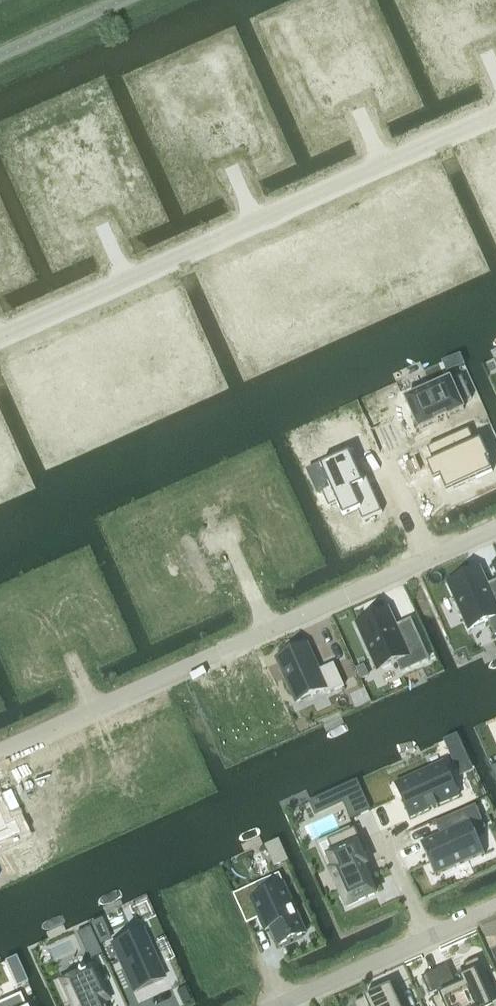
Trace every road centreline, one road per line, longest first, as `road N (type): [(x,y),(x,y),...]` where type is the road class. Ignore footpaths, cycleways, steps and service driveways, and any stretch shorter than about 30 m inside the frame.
road 1 (residential): [(495,529),(0,752)]
road 2 (residential): [(0,338),(495,116)]
road 3 (residential): [(427,939),(276,1005)]

